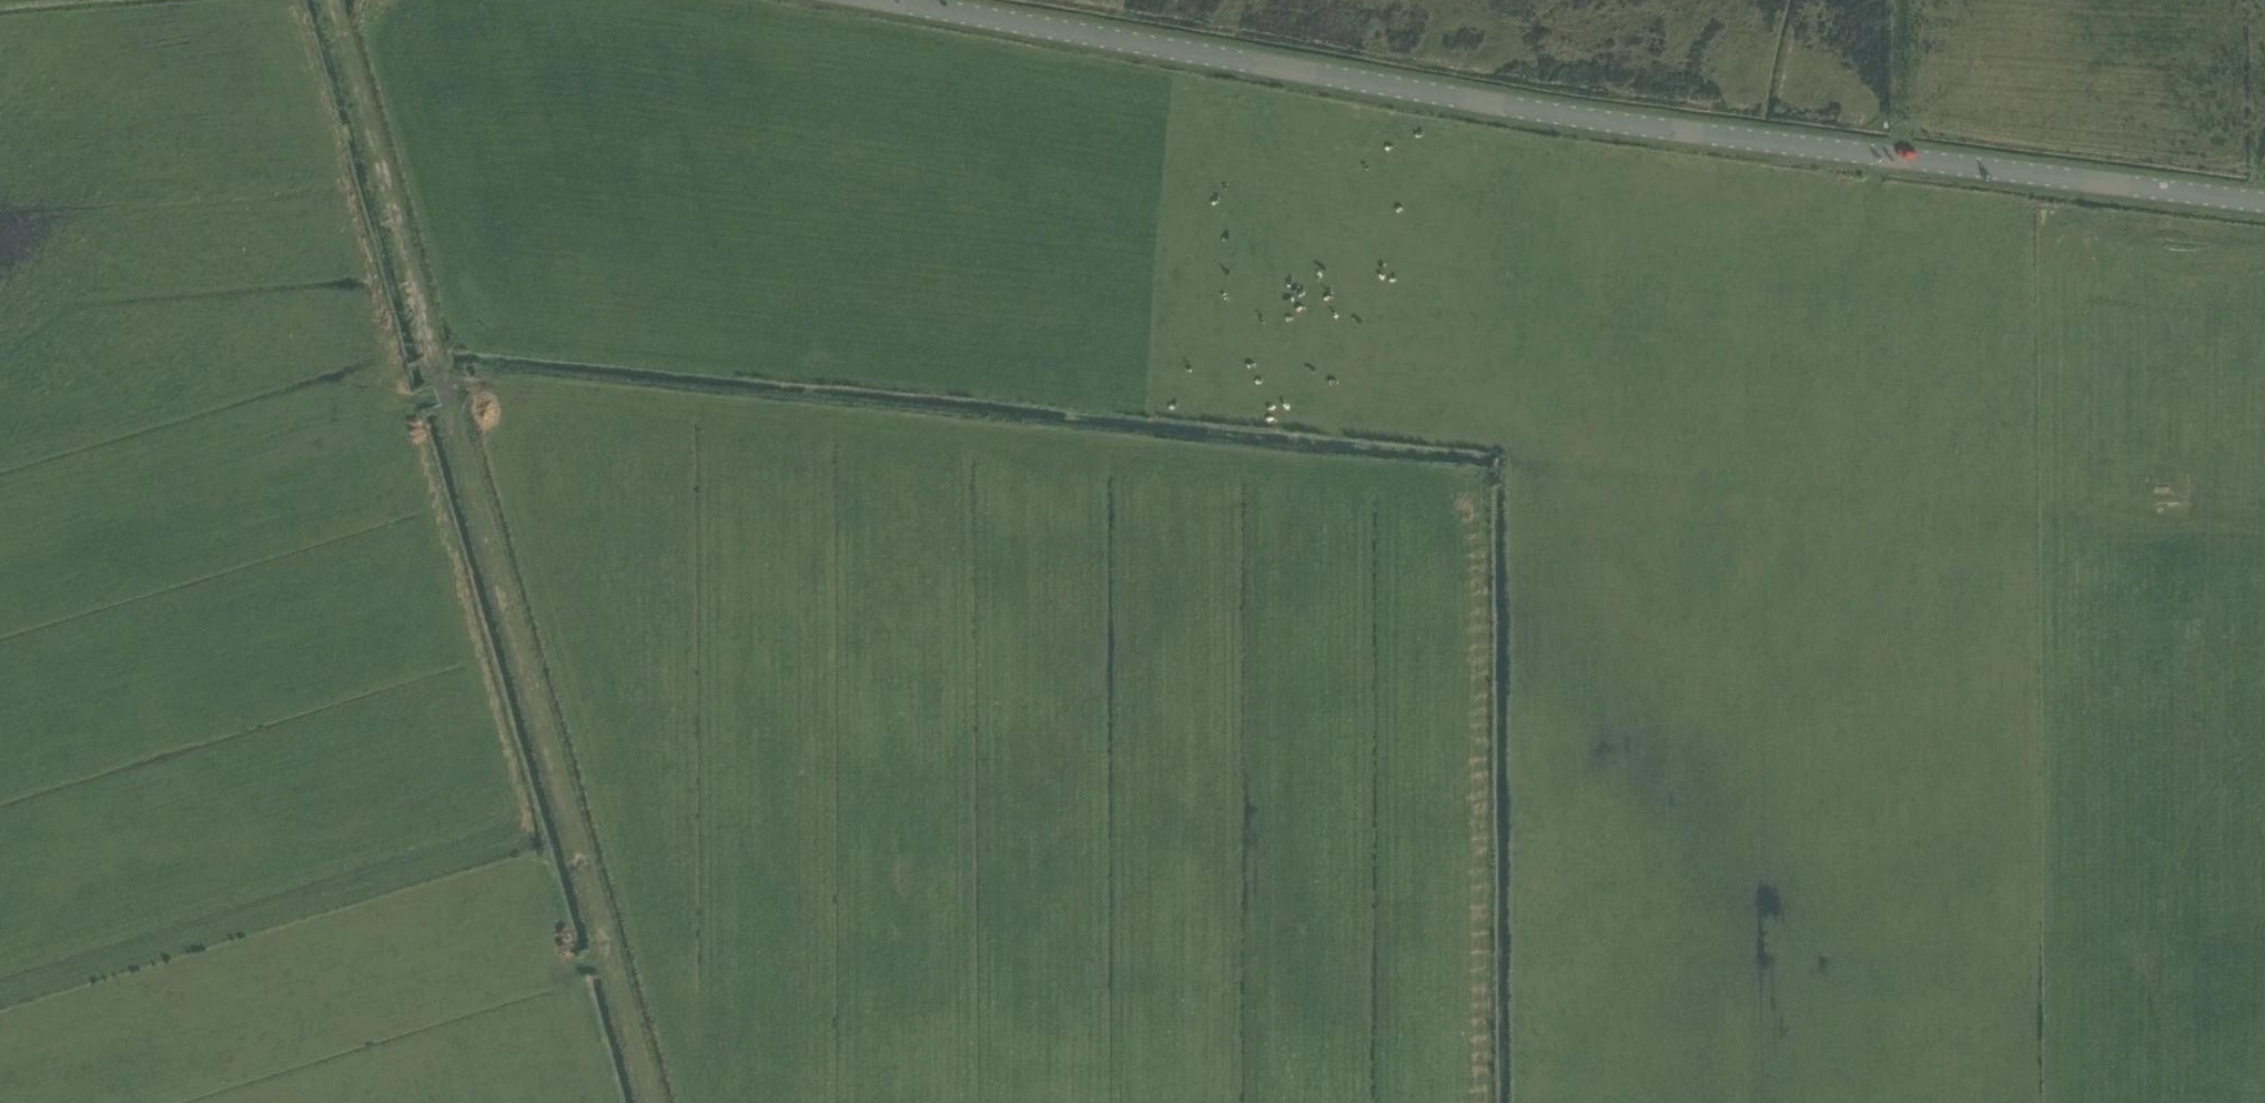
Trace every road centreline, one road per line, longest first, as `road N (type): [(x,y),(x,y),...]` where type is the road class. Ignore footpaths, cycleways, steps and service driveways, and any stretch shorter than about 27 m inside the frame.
road 1 (unclassified): [(2264,202),(1762,138),(916,0)]
road 2 (track): [(329,0),(651,1102)]

